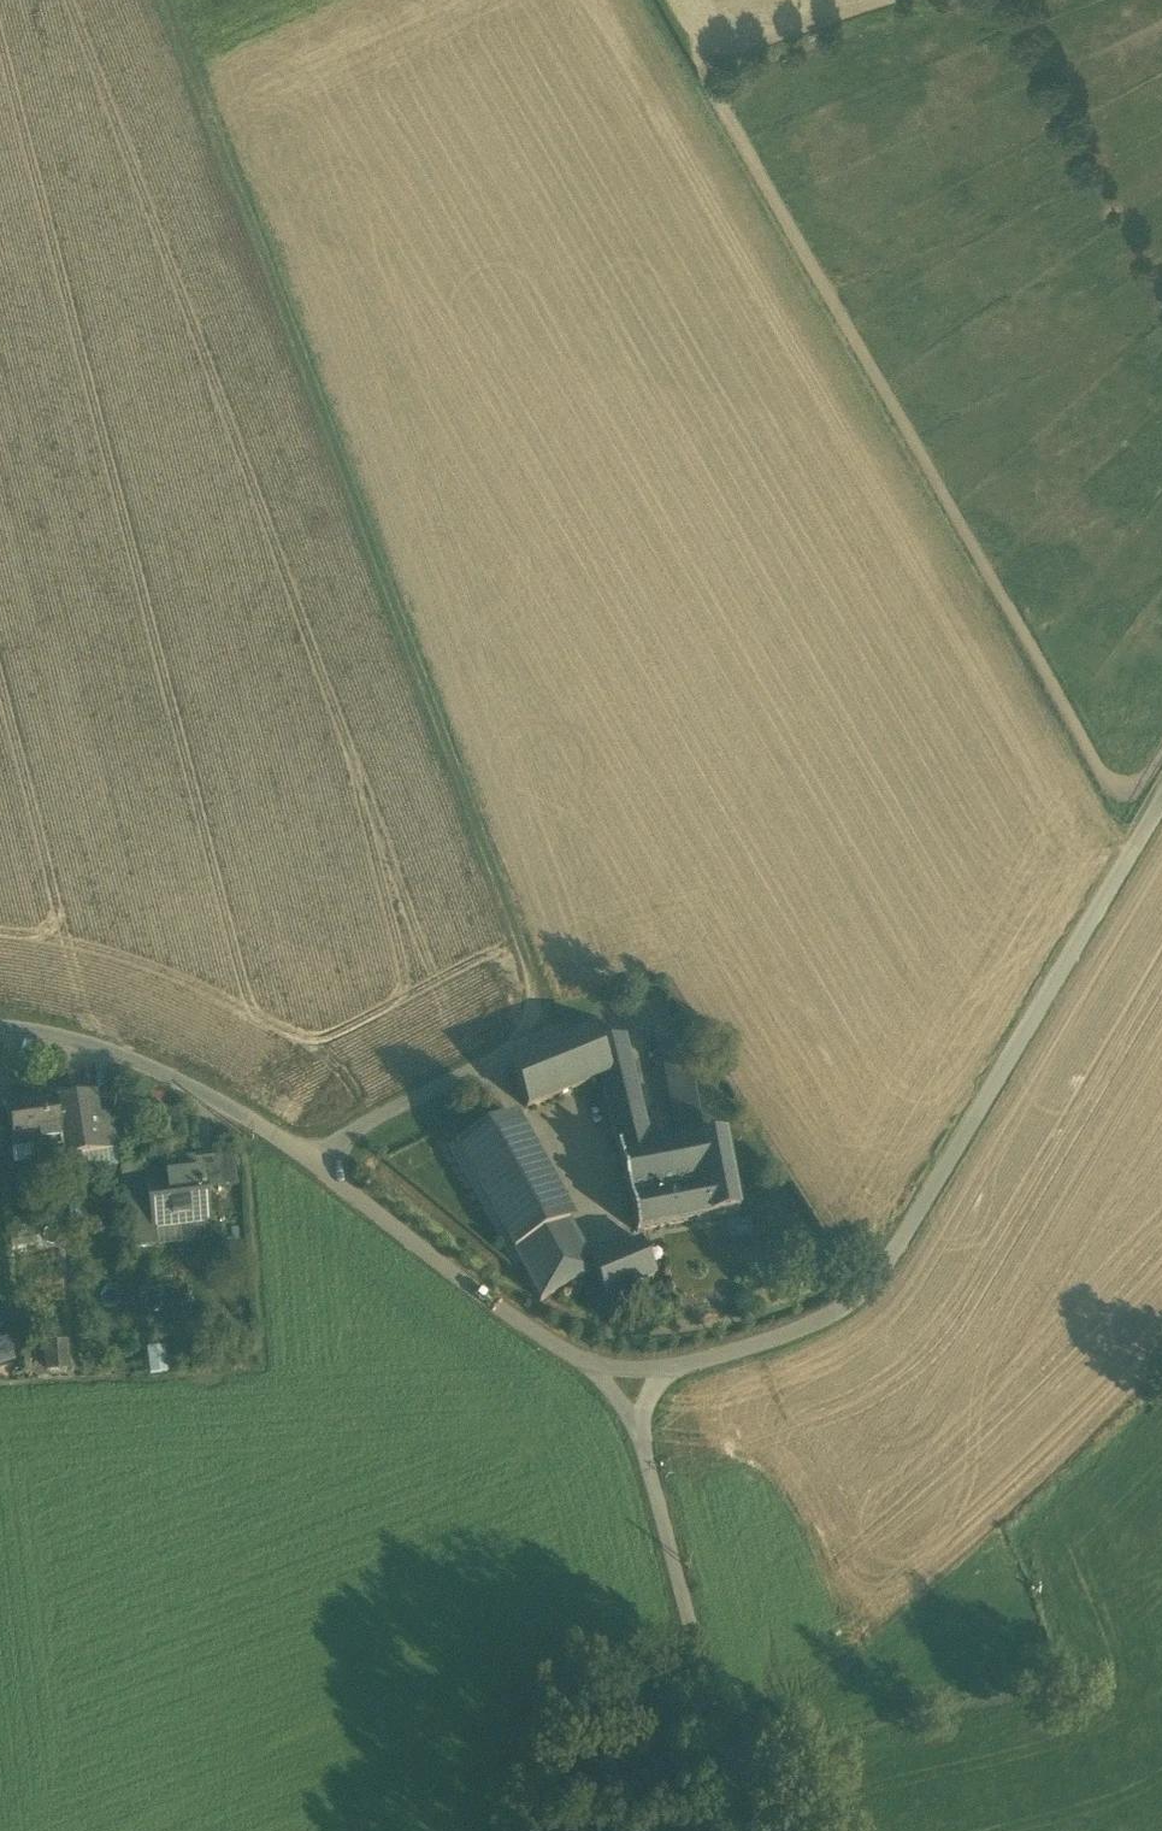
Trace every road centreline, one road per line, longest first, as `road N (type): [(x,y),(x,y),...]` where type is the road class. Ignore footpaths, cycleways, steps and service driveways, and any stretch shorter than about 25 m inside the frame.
road 1 (track): [(452,1082),(556,1034),(169,0)]
road 2 (residential): [(665,1371),(769,1344),(845,1310),(888,1266),(1161,801)]
road 3 (residential): [(0,1028),(107,1050),(206,1100),(310,1162),(446,1269),(589,1367)]
road 4 (residential): [(642,1436),(741,1830)]
road 5 (track): [(499,1098),(452,1082),(310,1162)]

